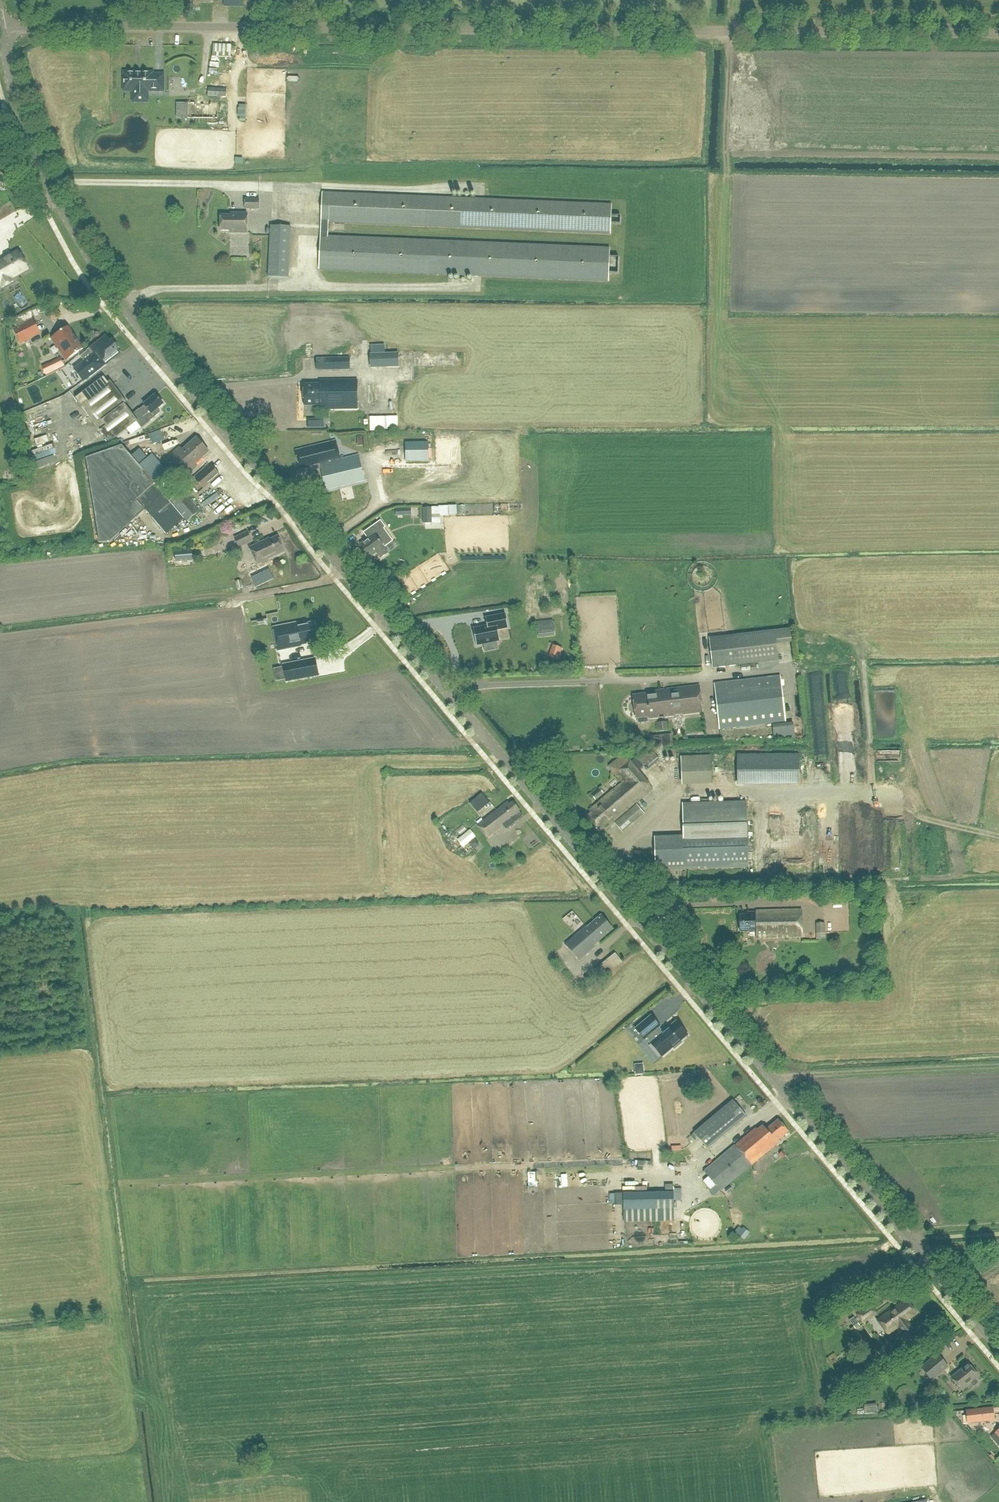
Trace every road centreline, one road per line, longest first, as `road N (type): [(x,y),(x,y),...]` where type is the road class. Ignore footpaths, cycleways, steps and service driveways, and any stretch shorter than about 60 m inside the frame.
road 1 (tertiary): [(998,1347),(125,307),(48,180),(1,30)]
road 2 (unclassified): [(998,32),(1,30)]
road 3 (track): [(775,1081),(998,1065)]
road 4 (track): [(861,803),(998,838)]
road 5 (track): [(875,807),(863,671)]

